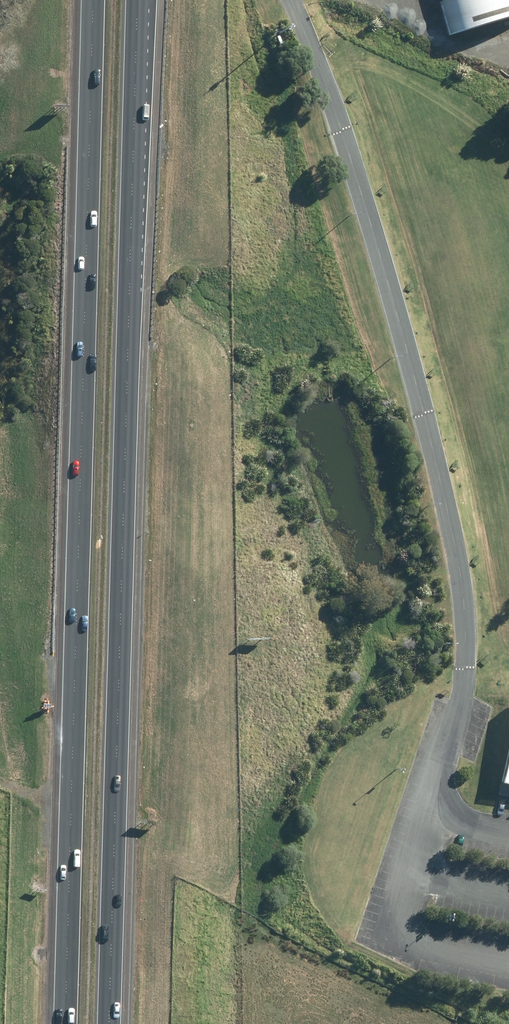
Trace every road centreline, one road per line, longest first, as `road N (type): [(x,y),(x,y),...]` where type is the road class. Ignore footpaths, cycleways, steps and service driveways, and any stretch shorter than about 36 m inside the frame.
road 1 (motorway): [(64,1023),(94,0)]
road 2 (motorway): [(138,0),(110,1023)]
road 3 (unclassified): [(291,0),(342,129),(433,441),(462,591),(462,694)]

